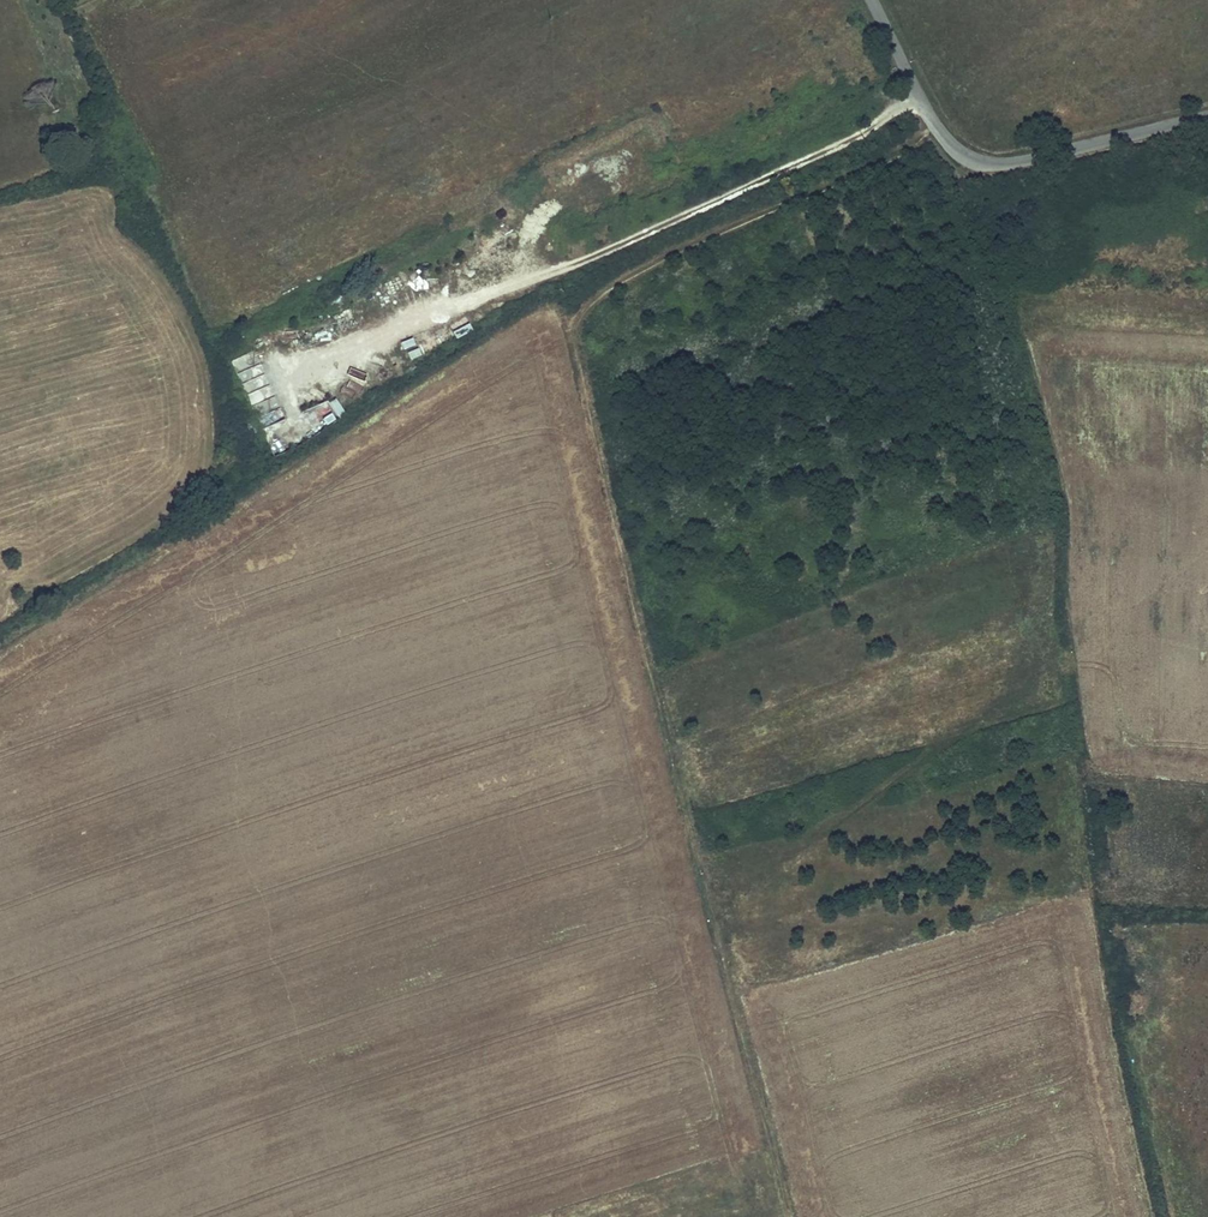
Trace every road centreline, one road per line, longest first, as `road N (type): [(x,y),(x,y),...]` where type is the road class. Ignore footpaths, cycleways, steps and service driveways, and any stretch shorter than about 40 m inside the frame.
road 1 (unclassified): [(1207,113),(1021,160),(972,158),(934,117),(875,0)]
road 2 (track): [(1149,1051),(1176,1216)]

